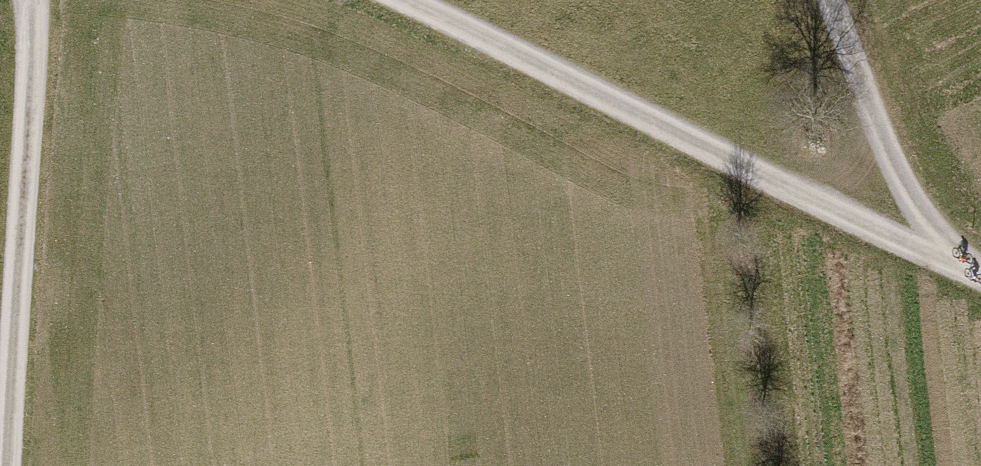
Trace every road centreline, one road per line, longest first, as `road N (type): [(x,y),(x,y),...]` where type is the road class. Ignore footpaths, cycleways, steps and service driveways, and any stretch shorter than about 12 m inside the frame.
road 1 (track): [(409,0),(725,160),(960,267)]
road 2 (track): [(19,0),(0,406)]
road 3 (track): [(836,0),(903,182),(960,267)]

